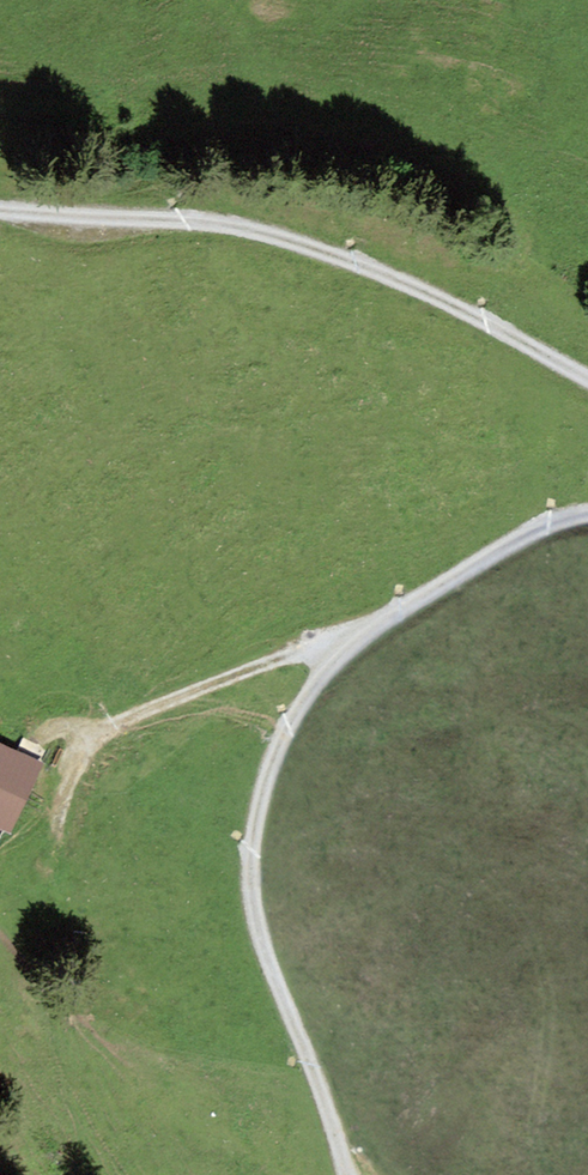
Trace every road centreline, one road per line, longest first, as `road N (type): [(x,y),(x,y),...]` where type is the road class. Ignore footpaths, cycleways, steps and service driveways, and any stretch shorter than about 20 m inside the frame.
road 1 (unclassified): [(349,1174),(255,911),(262,791),(311,690),(363,635),(518,539),(587,513)]
road 2 (unclassified): [(587,376),(441,301),(294,241),(202,221),(0,210)]
road 3 (track): [(56,812),(72,770),(110,727),(301,649),(353,643)]

